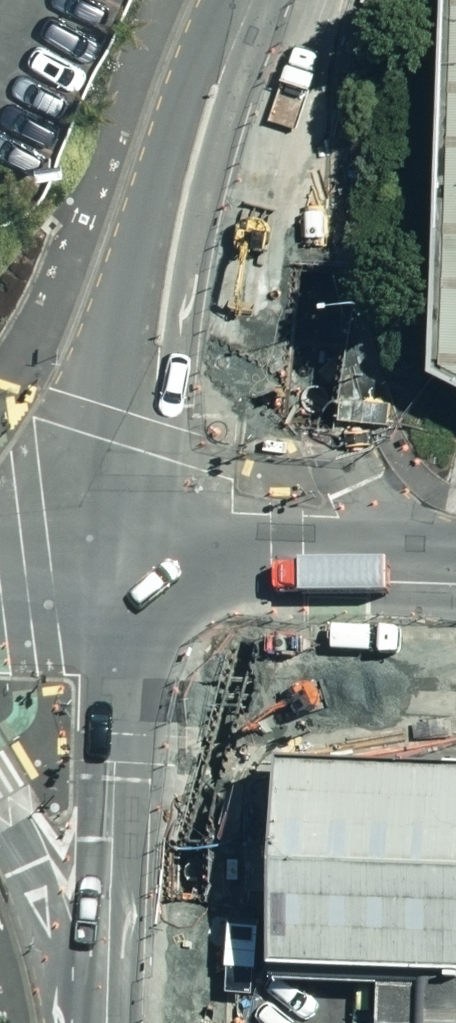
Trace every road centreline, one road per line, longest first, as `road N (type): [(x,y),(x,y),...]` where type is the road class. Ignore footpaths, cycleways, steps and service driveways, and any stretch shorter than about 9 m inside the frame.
road 1 (secondary): [(222,72),(307,350),(360,486),(434,611)]
road 2 (residential): [(157,601),(164,298),(222,72)]
road 3 (secondary): [(137,1022),(157,601)]
road 4 (secondary): [(157,601),(434,611)]
road 5 (secondary): [(105,1022),(0,811)]
road 6 (secondary): [(157,601),(0,596)]

